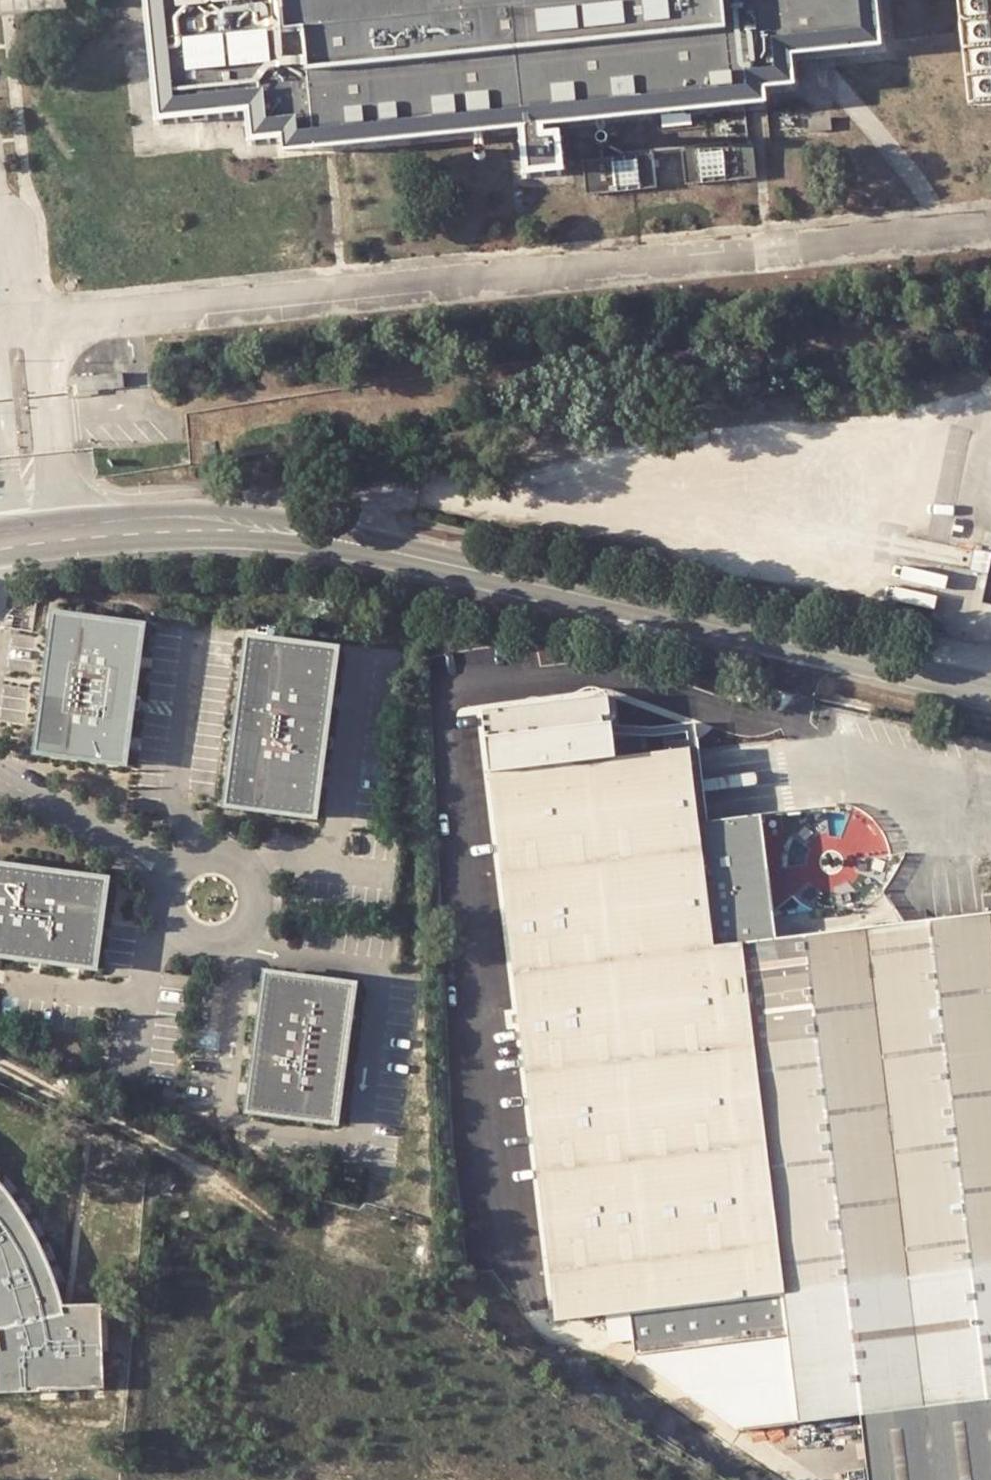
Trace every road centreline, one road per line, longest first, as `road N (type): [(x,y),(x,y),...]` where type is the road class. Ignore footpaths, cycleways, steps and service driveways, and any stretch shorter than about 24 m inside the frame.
road 1 (tertiary): [(365,546),(990,688)]
road 2 (track): [(0,1065),(216,1181),(280,1228),(391,1265)]
road 3 (tertiary): [(365,546),(281,516),(215,509),(0,528)]
road 4 (tertiary): [(0,559),(215,539),(365,546)]

